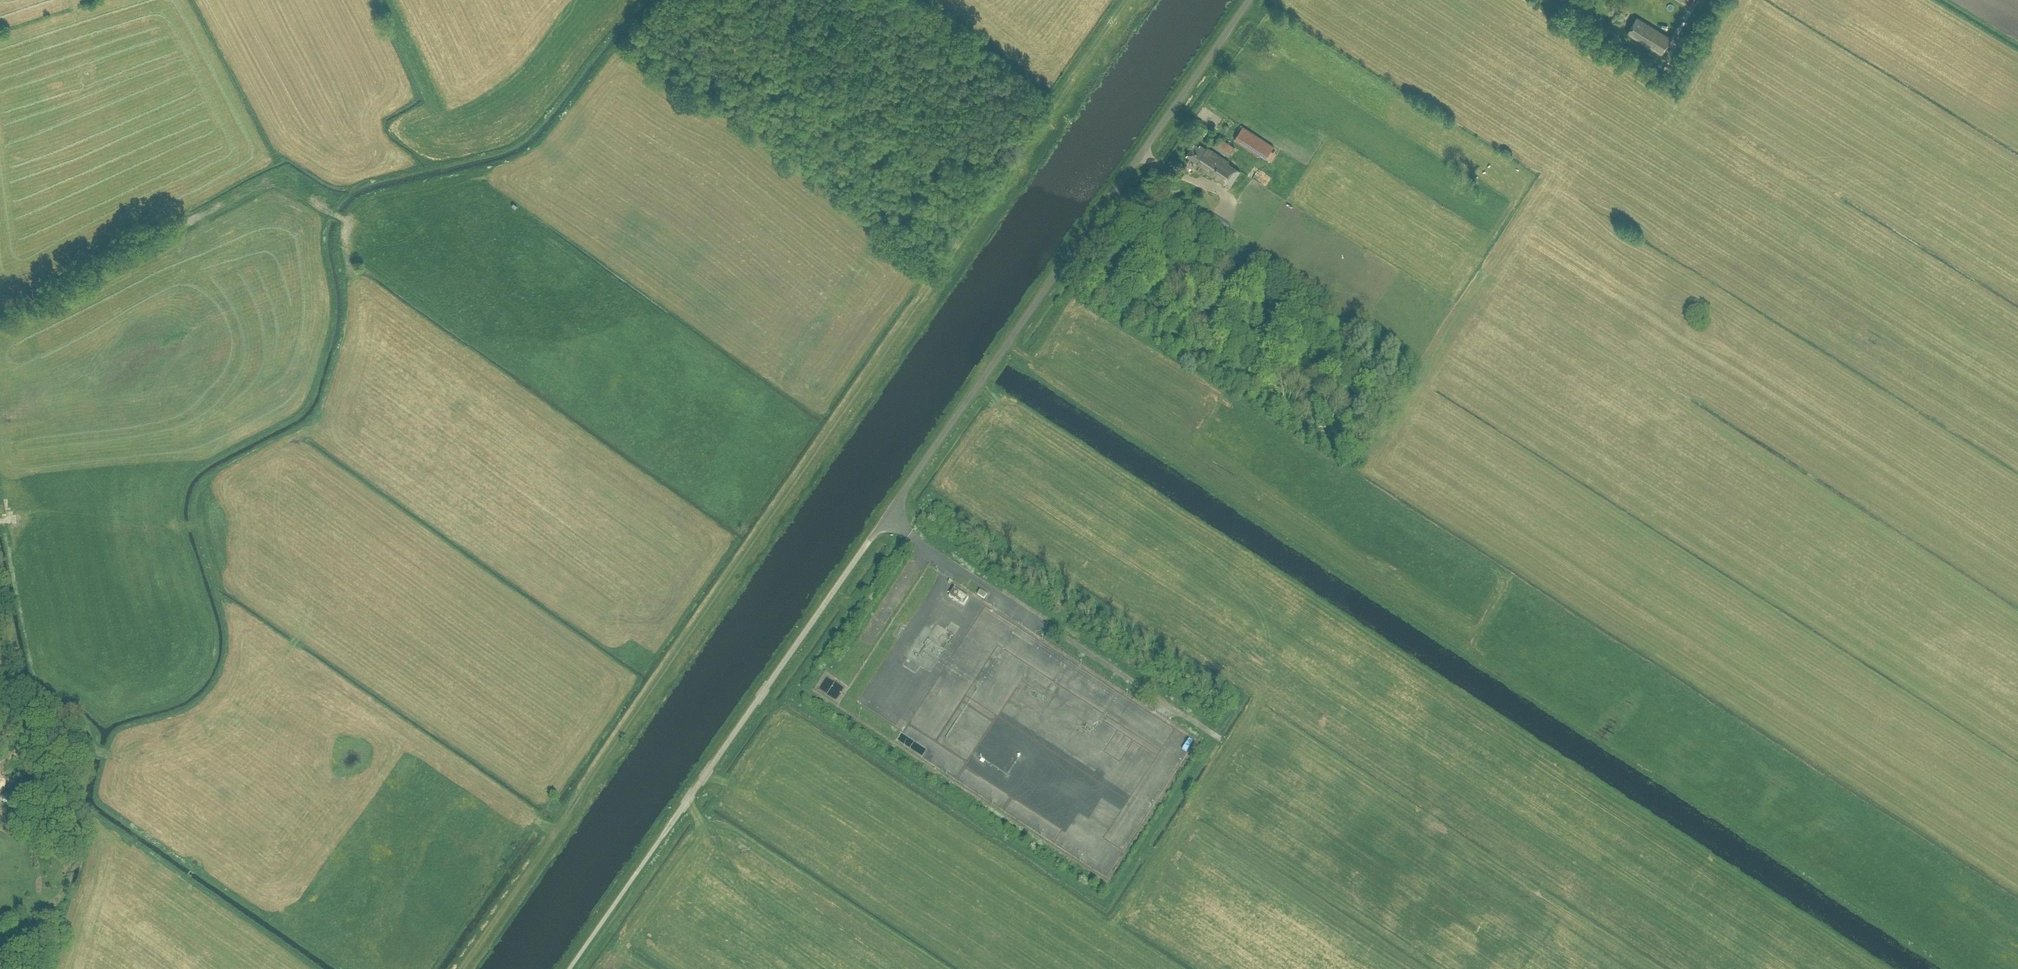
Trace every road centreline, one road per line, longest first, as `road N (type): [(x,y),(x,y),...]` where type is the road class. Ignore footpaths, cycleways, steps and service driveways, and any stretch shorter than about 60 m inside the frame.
road 1 (track): [(1134,0),(460,968)]
road 2 (unclassified): [(677,815),(1120,184)]
road 3 (track): [(94,823),(314,968)]
road 4 (residential): [(1120,184),(1253,0)]
road 5 (unclassified): [(94,823),(78,803),(90,742),(83,727),(46,704),(0,695)]

